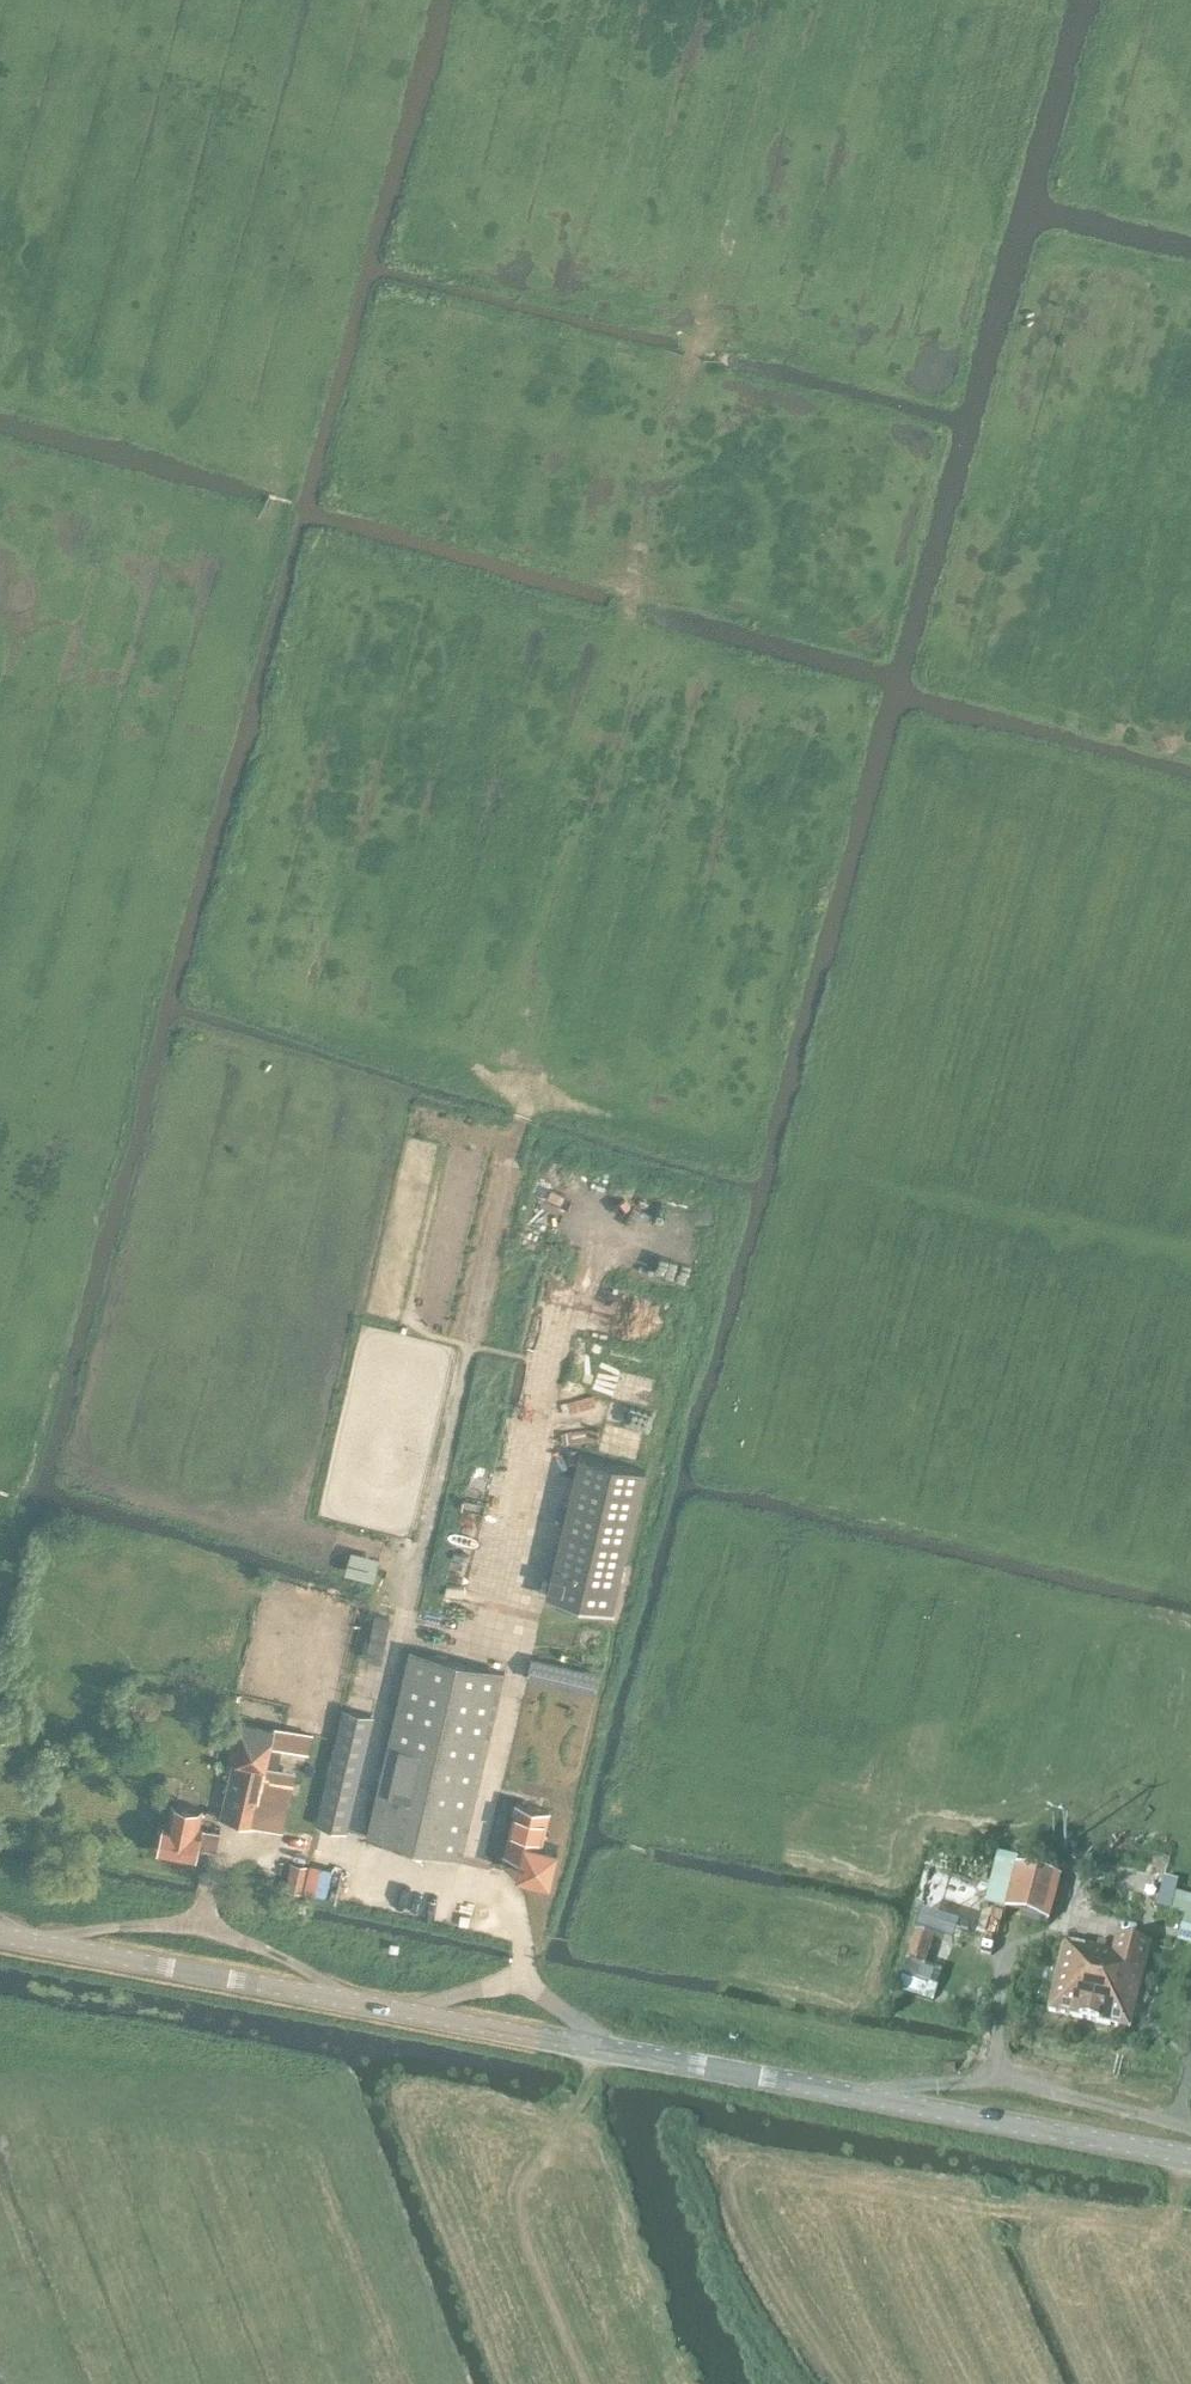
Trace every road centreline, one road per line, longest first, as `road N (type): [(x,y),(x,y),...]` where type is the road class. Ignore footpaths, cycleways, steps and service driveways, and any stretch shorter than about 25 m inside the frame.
road 1 (track): [(0,1480),(36,1417),(414,0)]
road 2 (unclassified): [(1190,2159),(0,1936)]
road 3 (track): [(670,1355),(688,1327),(701,1271),(698,1215),(677,1195),(530,1147),(540,1111),(508,1068),(515,1014),(710,324)]
road 4 (track): [(594,2383),(528,2195),(607,2049)]

